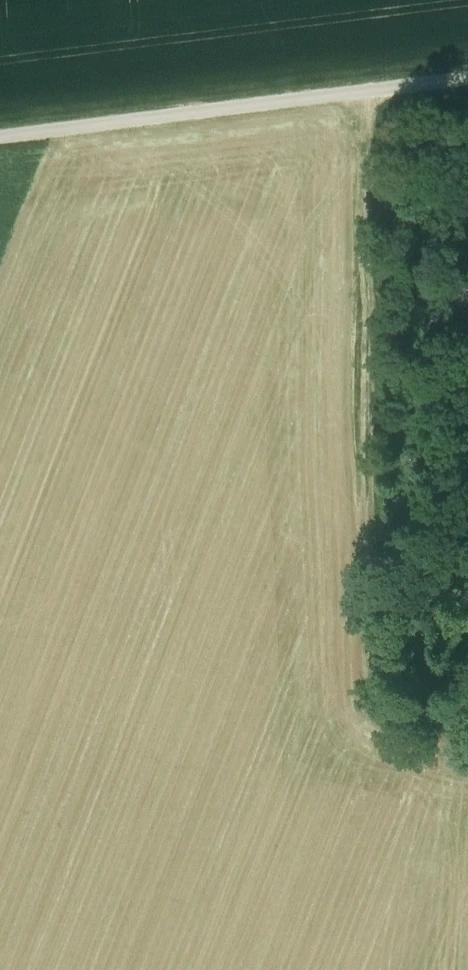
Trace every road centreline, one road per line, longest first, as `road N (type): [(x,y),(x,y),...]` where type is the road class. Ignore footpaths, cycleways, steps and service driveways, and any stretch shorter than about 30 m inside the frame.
road 1 (unclassified): [(467,79),(0,139)]

